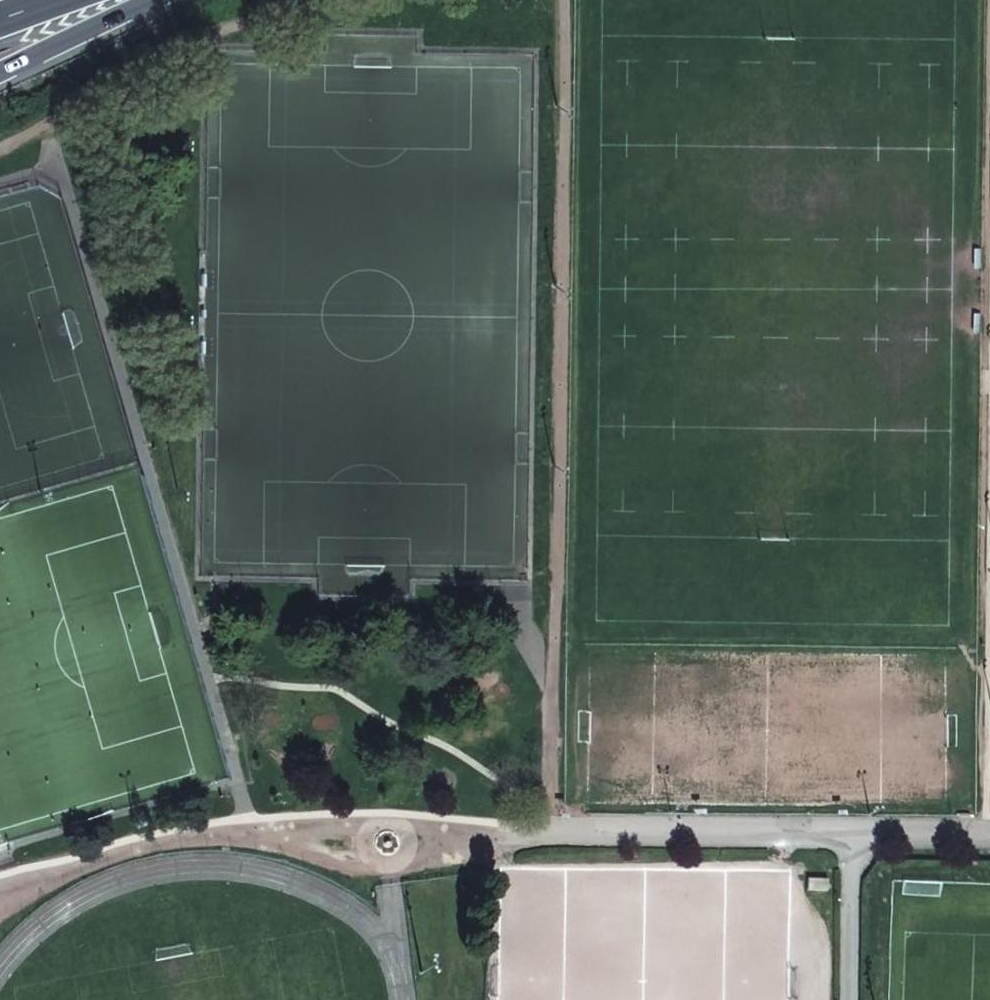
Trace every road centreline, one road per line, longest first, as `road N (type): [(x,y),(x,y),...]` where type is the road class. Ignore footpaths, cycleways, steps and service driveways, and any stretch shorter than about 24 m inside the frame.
road 1 (motorway): [(0,74),(157,0)]

